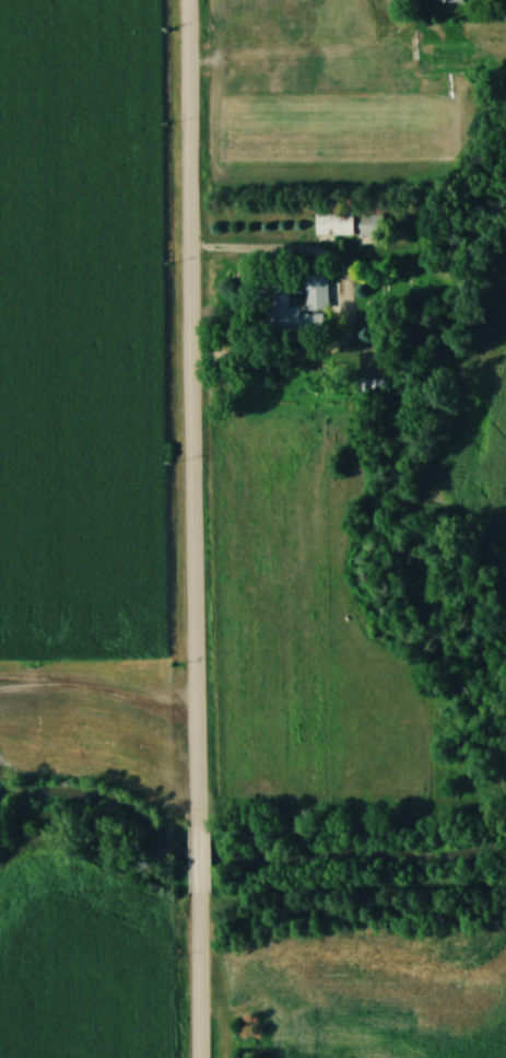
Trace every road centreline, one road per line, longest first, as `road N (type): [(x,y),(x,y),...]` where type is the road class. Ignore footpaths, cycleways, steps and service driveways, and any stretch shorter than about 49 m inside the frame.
road 1 (residential): [(184,0),(200,828)]
road 2 (residential): [(200,896),(197,1057)]

